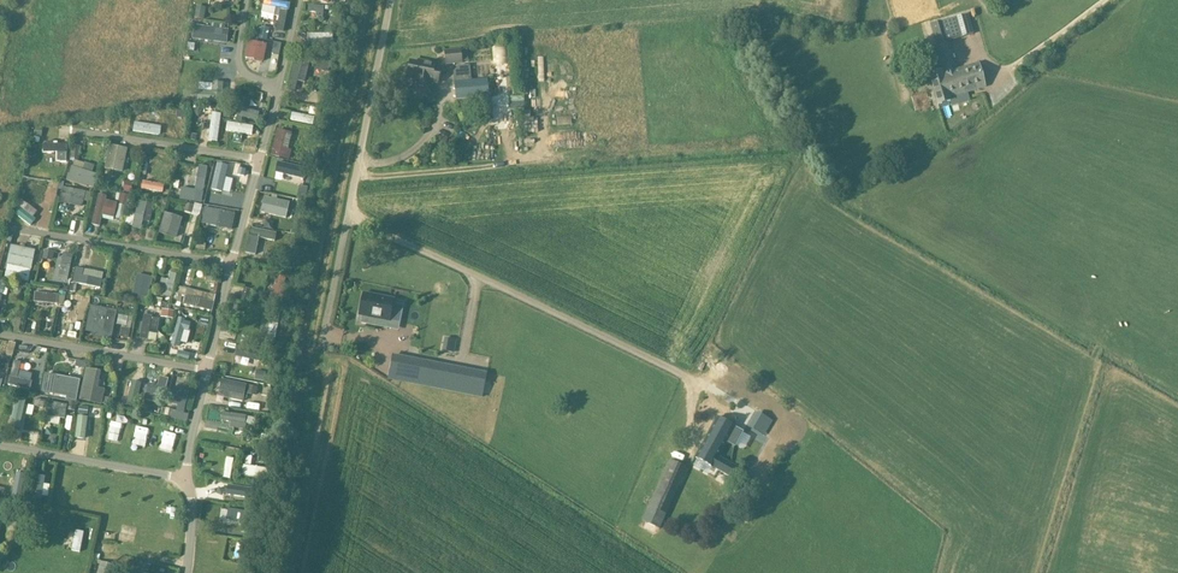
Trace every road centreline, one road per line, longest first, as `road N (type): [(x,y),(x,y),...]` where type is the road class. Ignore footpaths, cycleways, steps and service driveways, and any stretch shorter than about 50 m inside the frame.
road 1 (unclassified): [(321,347),(390,0)]

